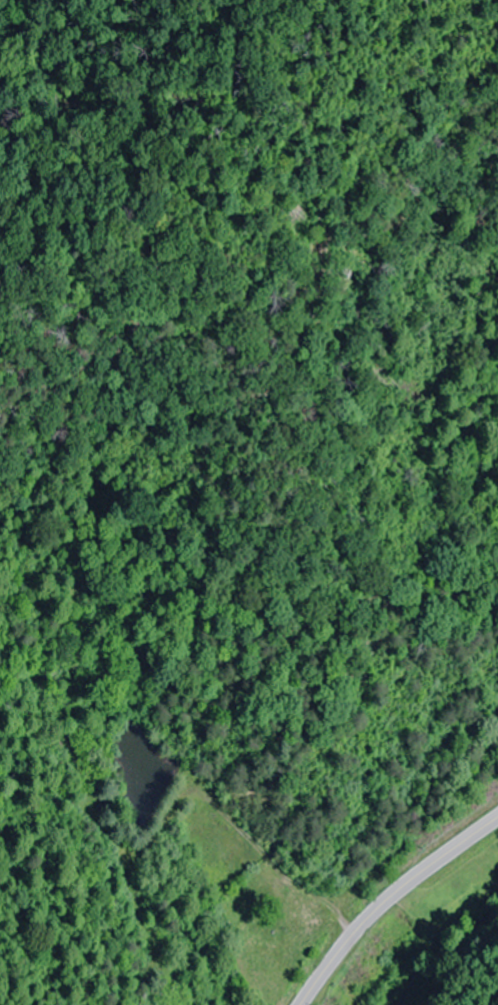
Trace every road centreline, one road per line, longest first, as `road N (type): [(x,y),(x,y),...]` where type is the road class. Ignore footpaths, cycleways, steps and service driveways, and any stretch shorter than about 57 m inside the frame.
road 1 (primary): [(307,1004),(377,918),(497,830)]

